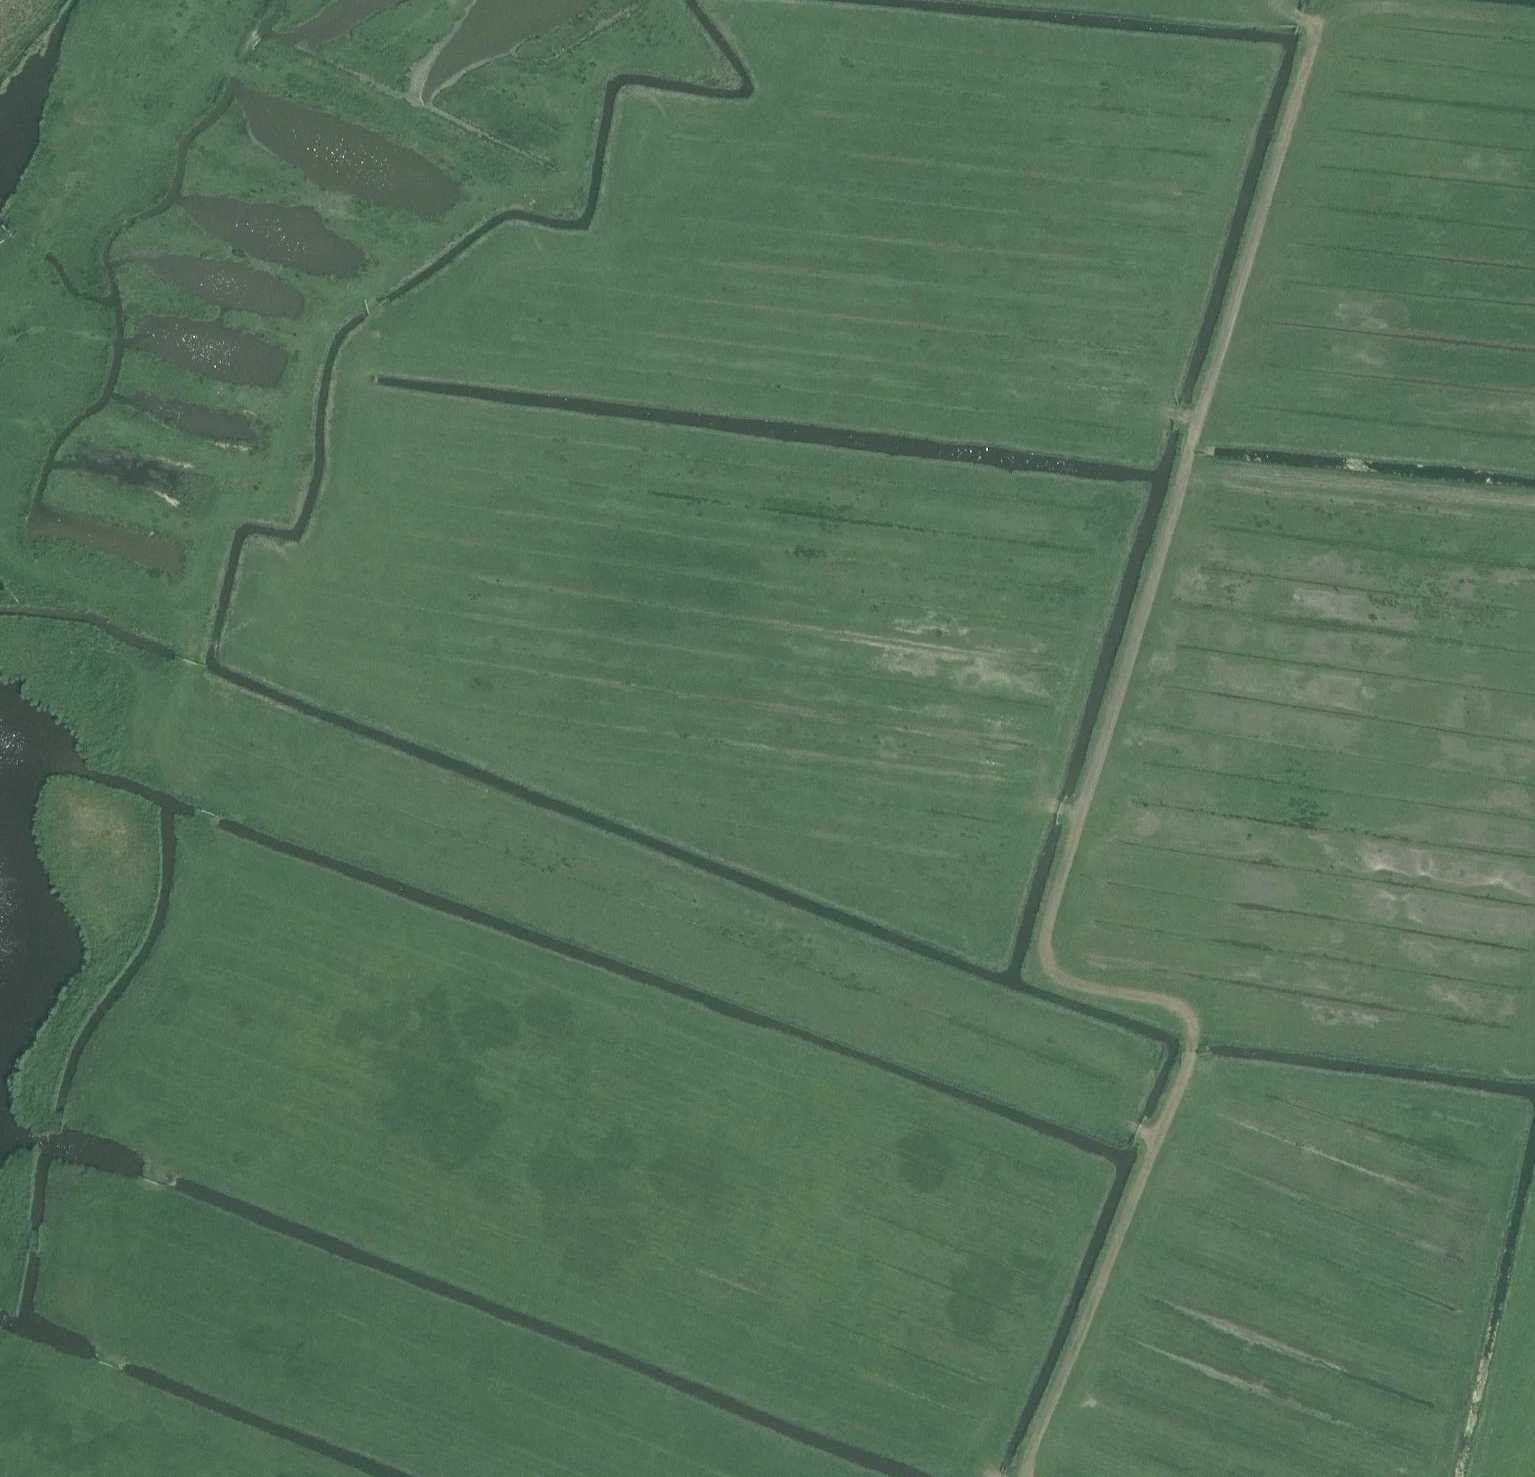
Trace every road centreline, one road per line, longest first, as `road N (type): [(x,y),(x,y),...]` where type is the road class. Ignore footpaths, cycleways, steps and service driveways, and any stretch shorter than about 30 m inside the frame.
road 1 (track): [(1277,0),(1275,7),(1319,25),(1042,966),(1202,1027),(1023,1476)]

